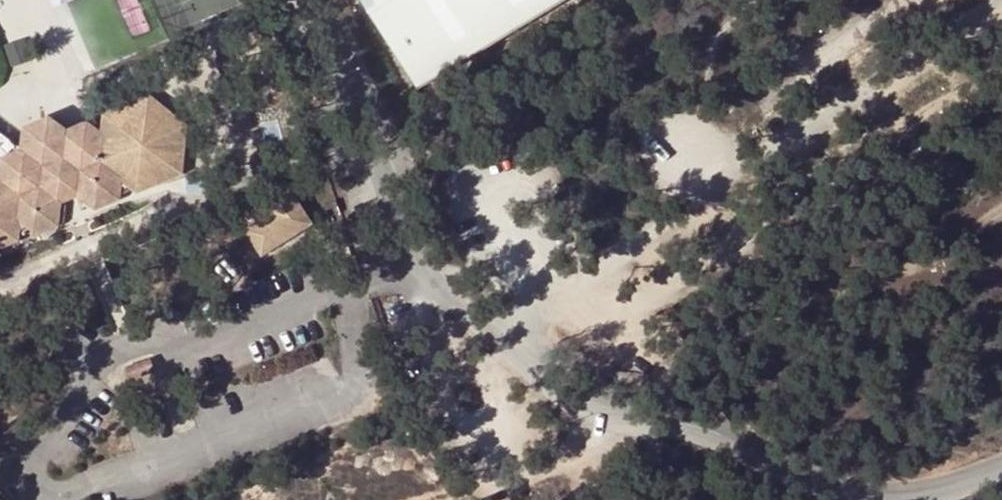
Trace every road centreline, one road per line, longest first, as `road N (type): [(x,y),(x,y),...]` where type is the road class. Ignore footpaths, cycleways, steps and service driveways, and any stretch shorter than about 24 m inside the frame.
road 1 (residential): [(988,0),(874,83),(485,334)]
road 2 (unclassified): [(1001,466),(921,498),(849,494),(689,430),(600,410),(485,334)]
road 3 (unclassified): [(485,334),(413,259),(298,0)]
road 4 (track): [(686,143),(712,59),(760,0)]

